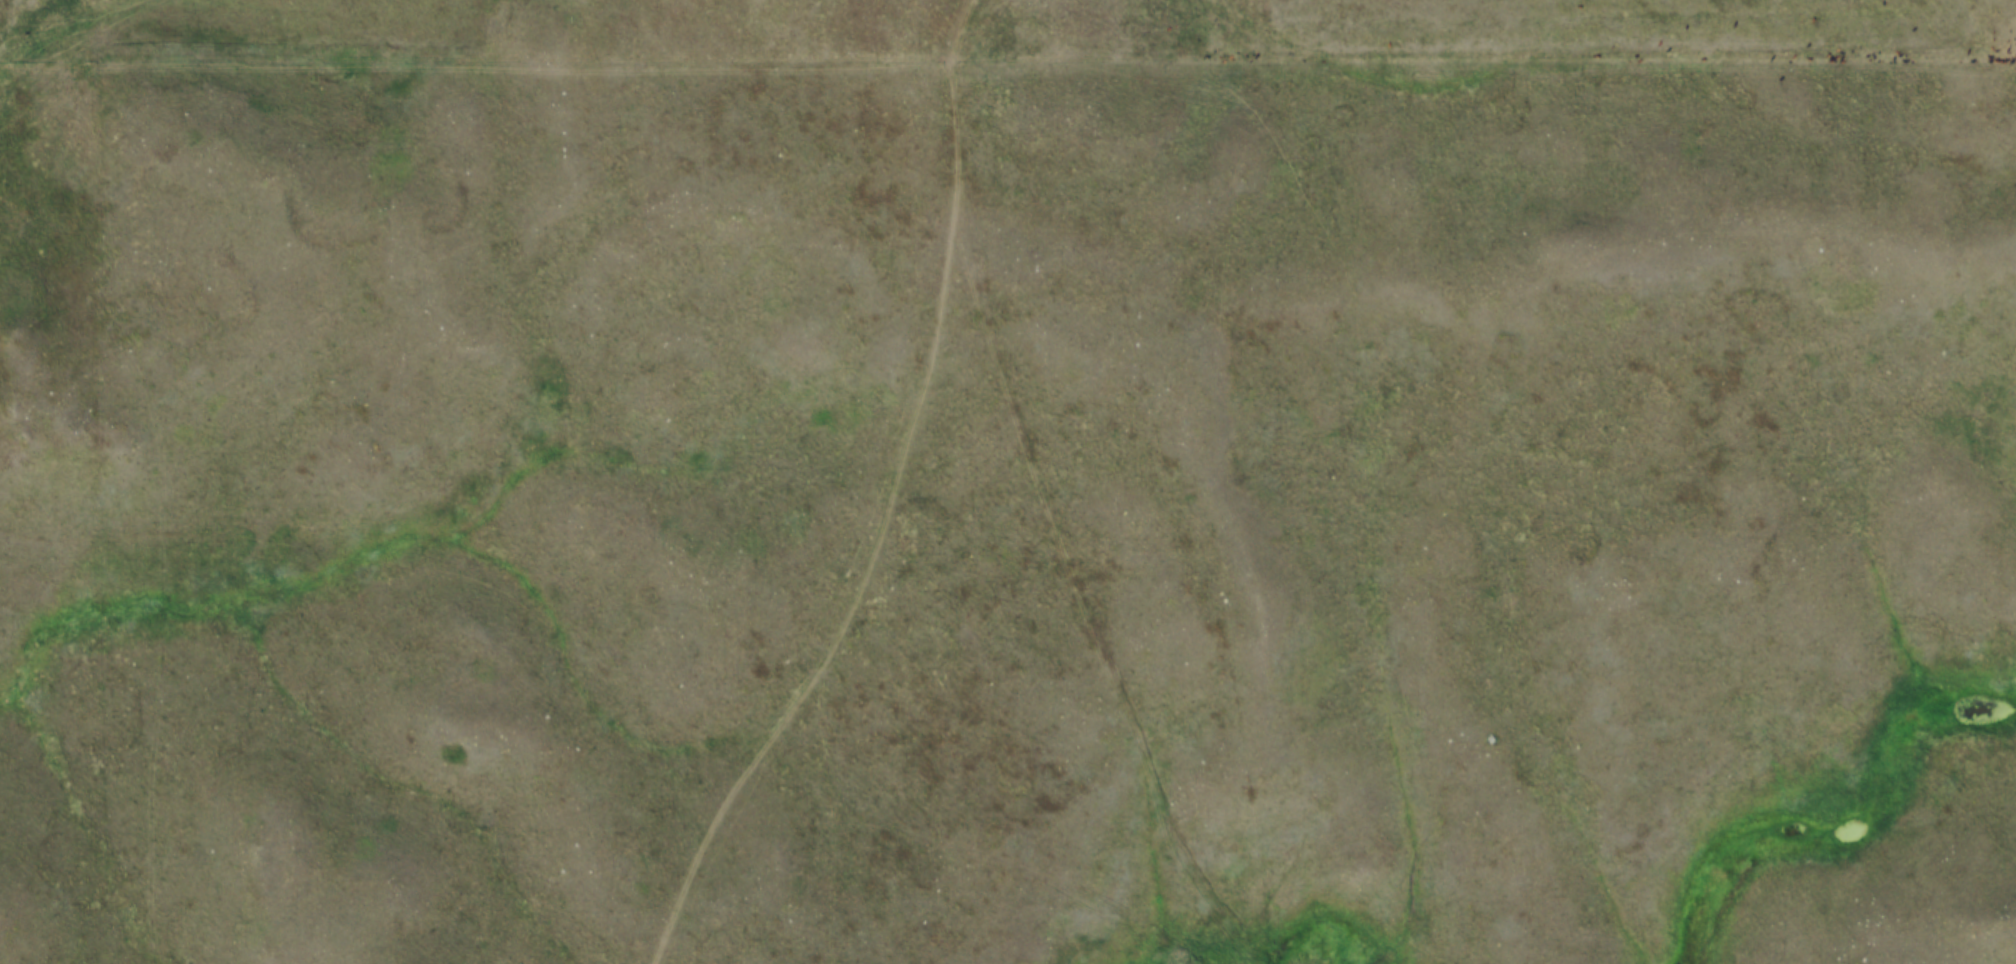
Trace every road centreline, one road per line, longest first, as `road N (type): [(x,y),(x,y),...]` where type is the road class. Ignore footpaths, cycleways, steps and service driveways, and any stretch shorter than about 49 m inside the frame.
road 1 (track): [(736,804),(836,662),(873,576),(947,323),(963,200),(958,64),(988,24),(1026,0)]
road 2 (track): [(664,963),(736,804),(834,811),(1003,862),(1151,920),(1217,963)]

